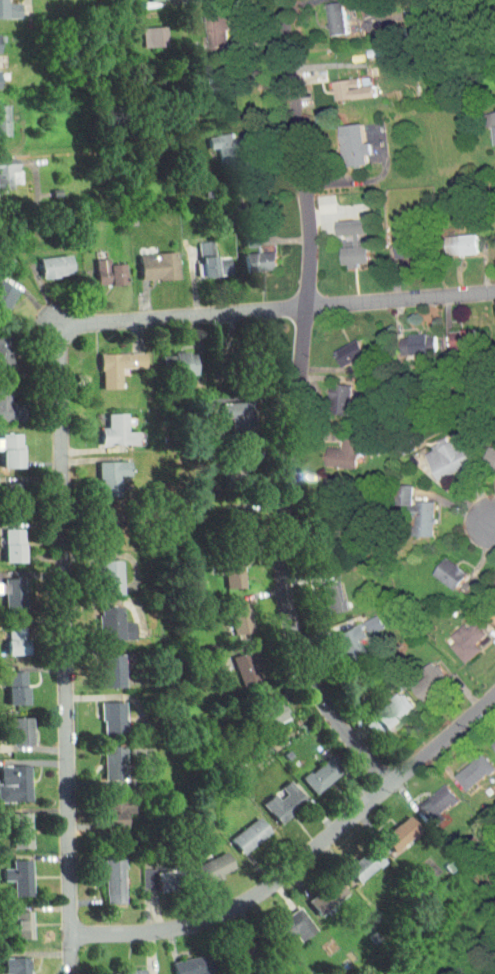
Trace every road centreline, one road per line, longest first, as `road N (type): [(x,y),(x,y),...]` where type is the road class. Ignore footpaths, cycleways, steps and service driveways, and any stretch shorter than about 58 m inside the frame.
road 1 (residential): [(494,293),(61,325),(74,973)]
road 2 (residential): [(281,0),(311,233),(285,575),(299,644),(344,726),(371,761),(401,777)]
road 3 (residential): [(494,694),(318,853),(227,911),(173,928),(76,936)]

